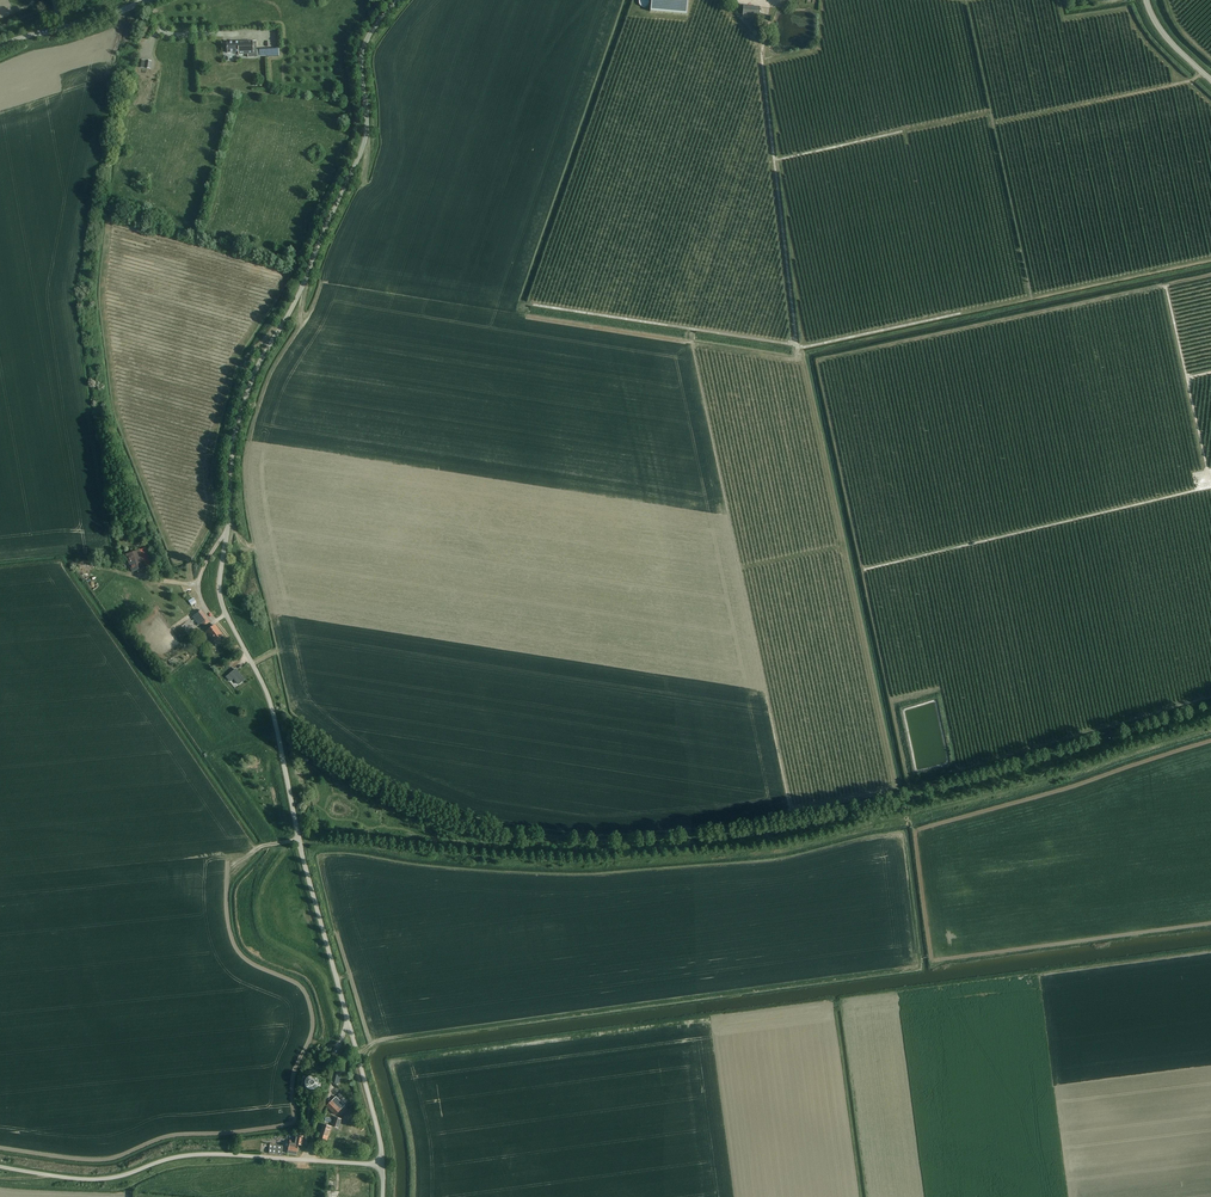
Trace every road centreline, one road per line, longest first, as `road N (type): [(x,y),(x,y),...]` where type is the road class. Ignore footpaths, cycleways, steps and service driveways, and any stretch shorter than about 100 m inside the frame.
road 1 (unclassified): [(383,1164),(272,705),(226,614)]
road 2 (unclassified): [(227,534),(240,416),(362,152),(363,54),(398,0)]
road 3 (unclassified): [(383,1164),(185,1155),(100,1179),(0,1166)]
road 4 (track): [(1210,487),(865,570)]
road 5 (track): [(1210,484),(1166,285)]
road 6 (track): [(307,1160),(349,1024)]

